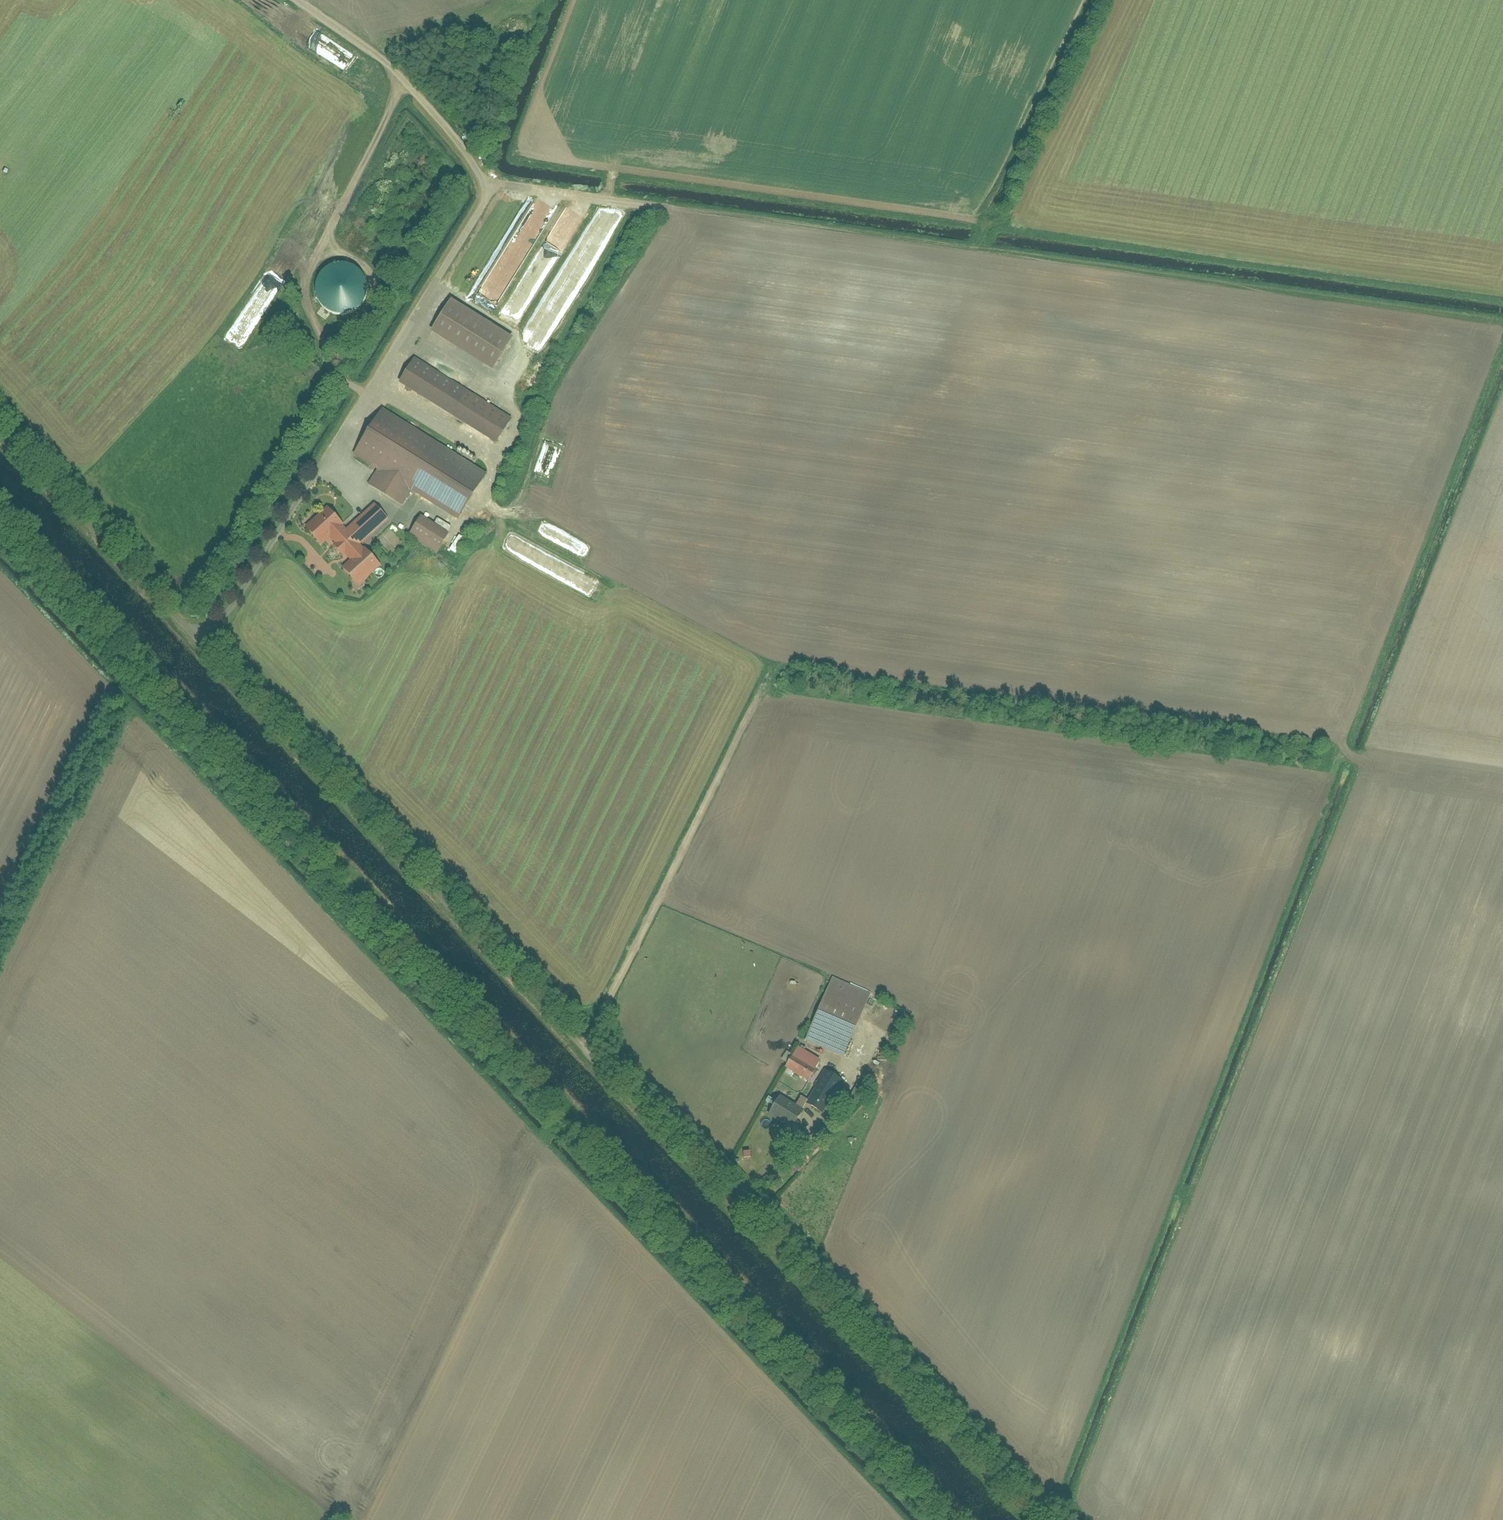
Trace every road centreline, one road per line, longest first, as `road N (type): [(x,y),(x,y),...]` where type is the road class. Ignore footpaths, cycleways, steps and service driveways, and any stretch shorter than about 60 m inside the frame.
road 1 (unclassified): [(0,431),(1032,1519)]
road 2 (track): [(583,1047),(760,694)]

